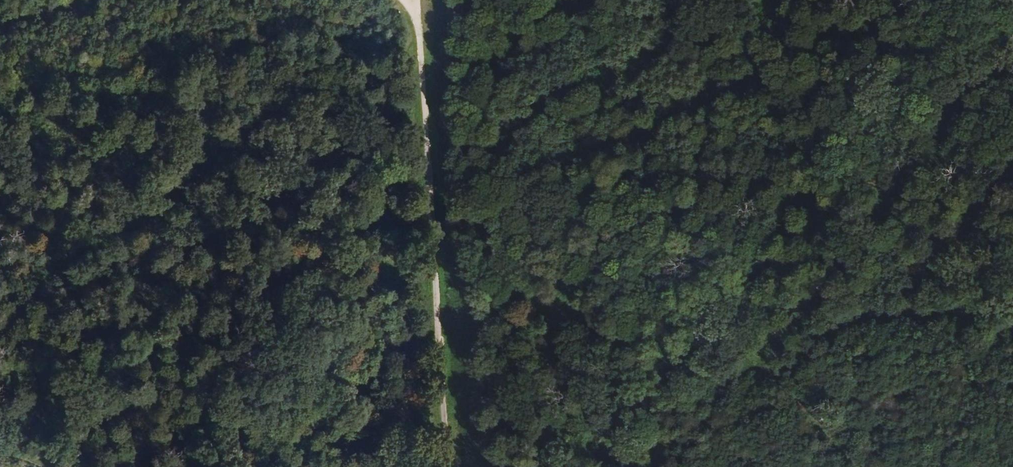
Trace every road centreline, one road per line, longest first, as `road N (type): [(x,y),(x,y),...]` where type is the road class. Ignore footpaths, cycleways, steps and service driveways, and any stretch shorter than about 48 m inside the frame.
road 1 (track): [(974,0),(593,466)]
road 2 (track): [(449,466),(416,23)]
road 3 (motorway): [(0,48),(97,34),(214,0)]

